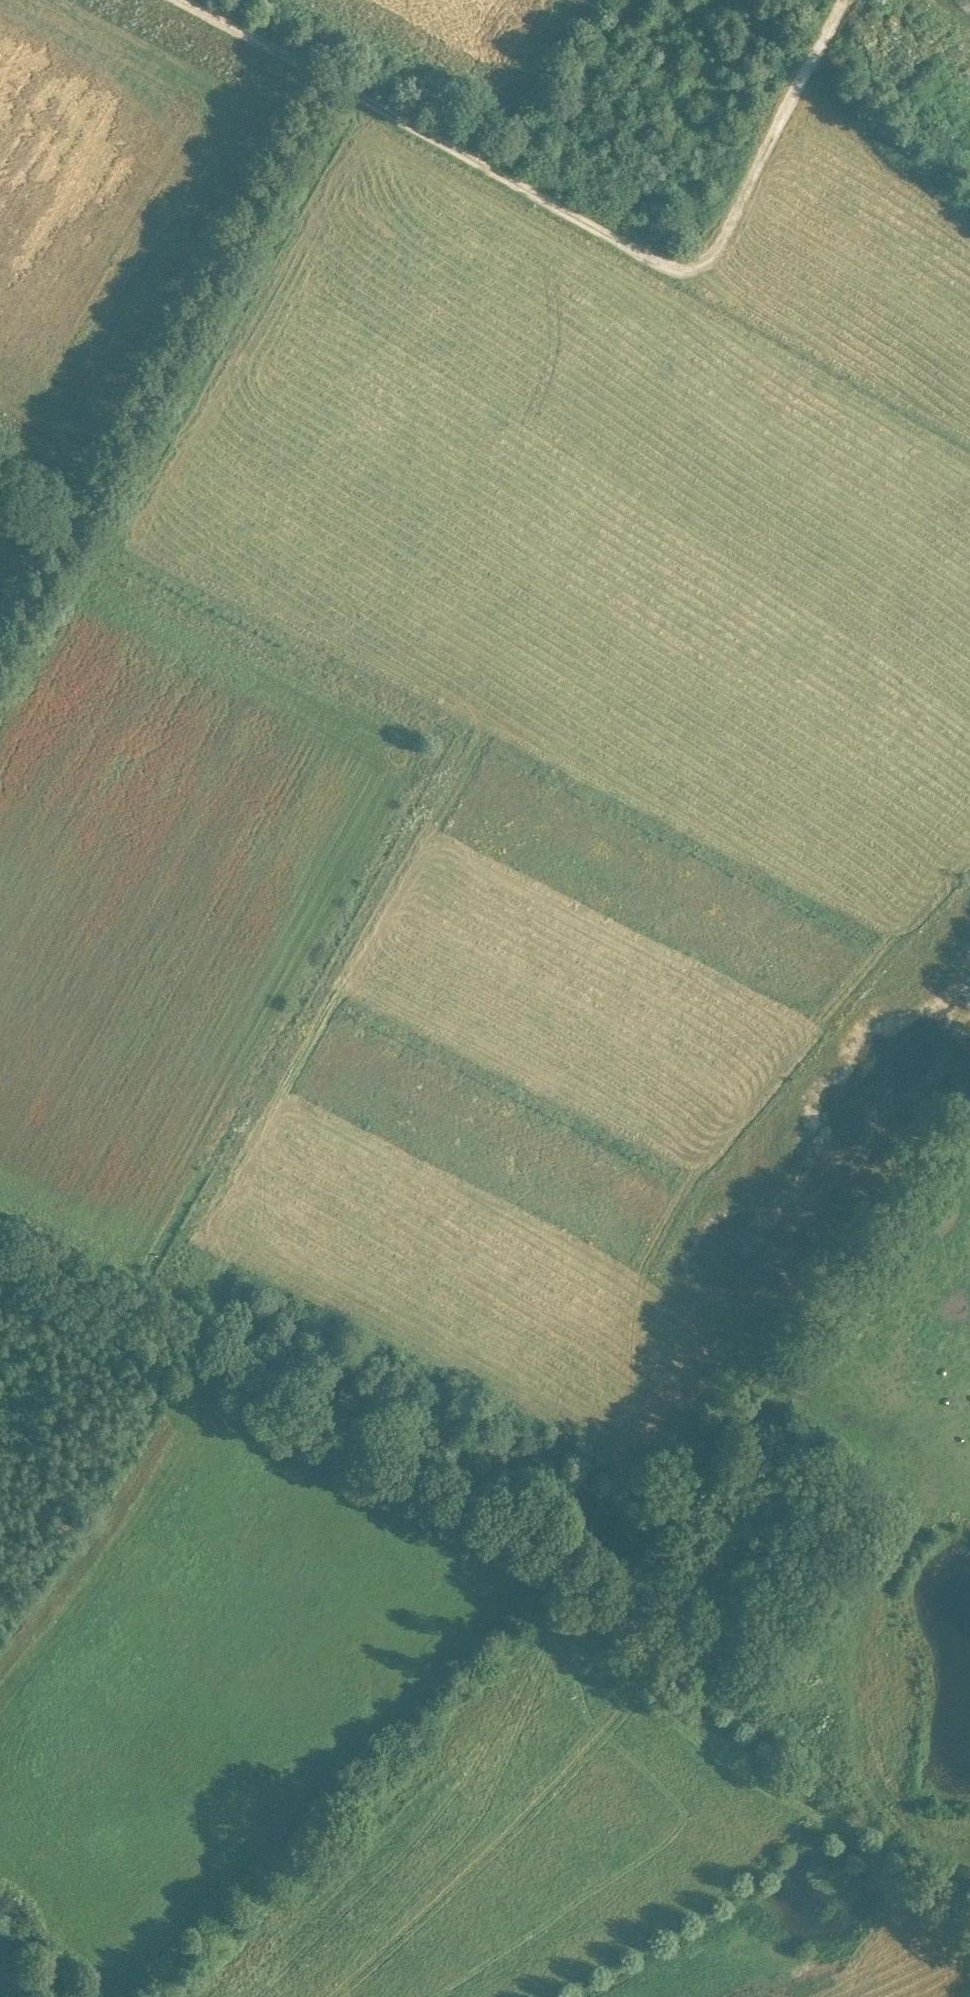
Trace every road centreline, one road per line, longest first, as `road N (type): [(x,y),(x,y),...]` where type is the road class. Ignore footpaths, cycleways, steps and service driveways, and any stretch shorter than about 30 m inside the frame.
road 1 (track): [(183,0),(682,267),(719,244),(842,0)]

